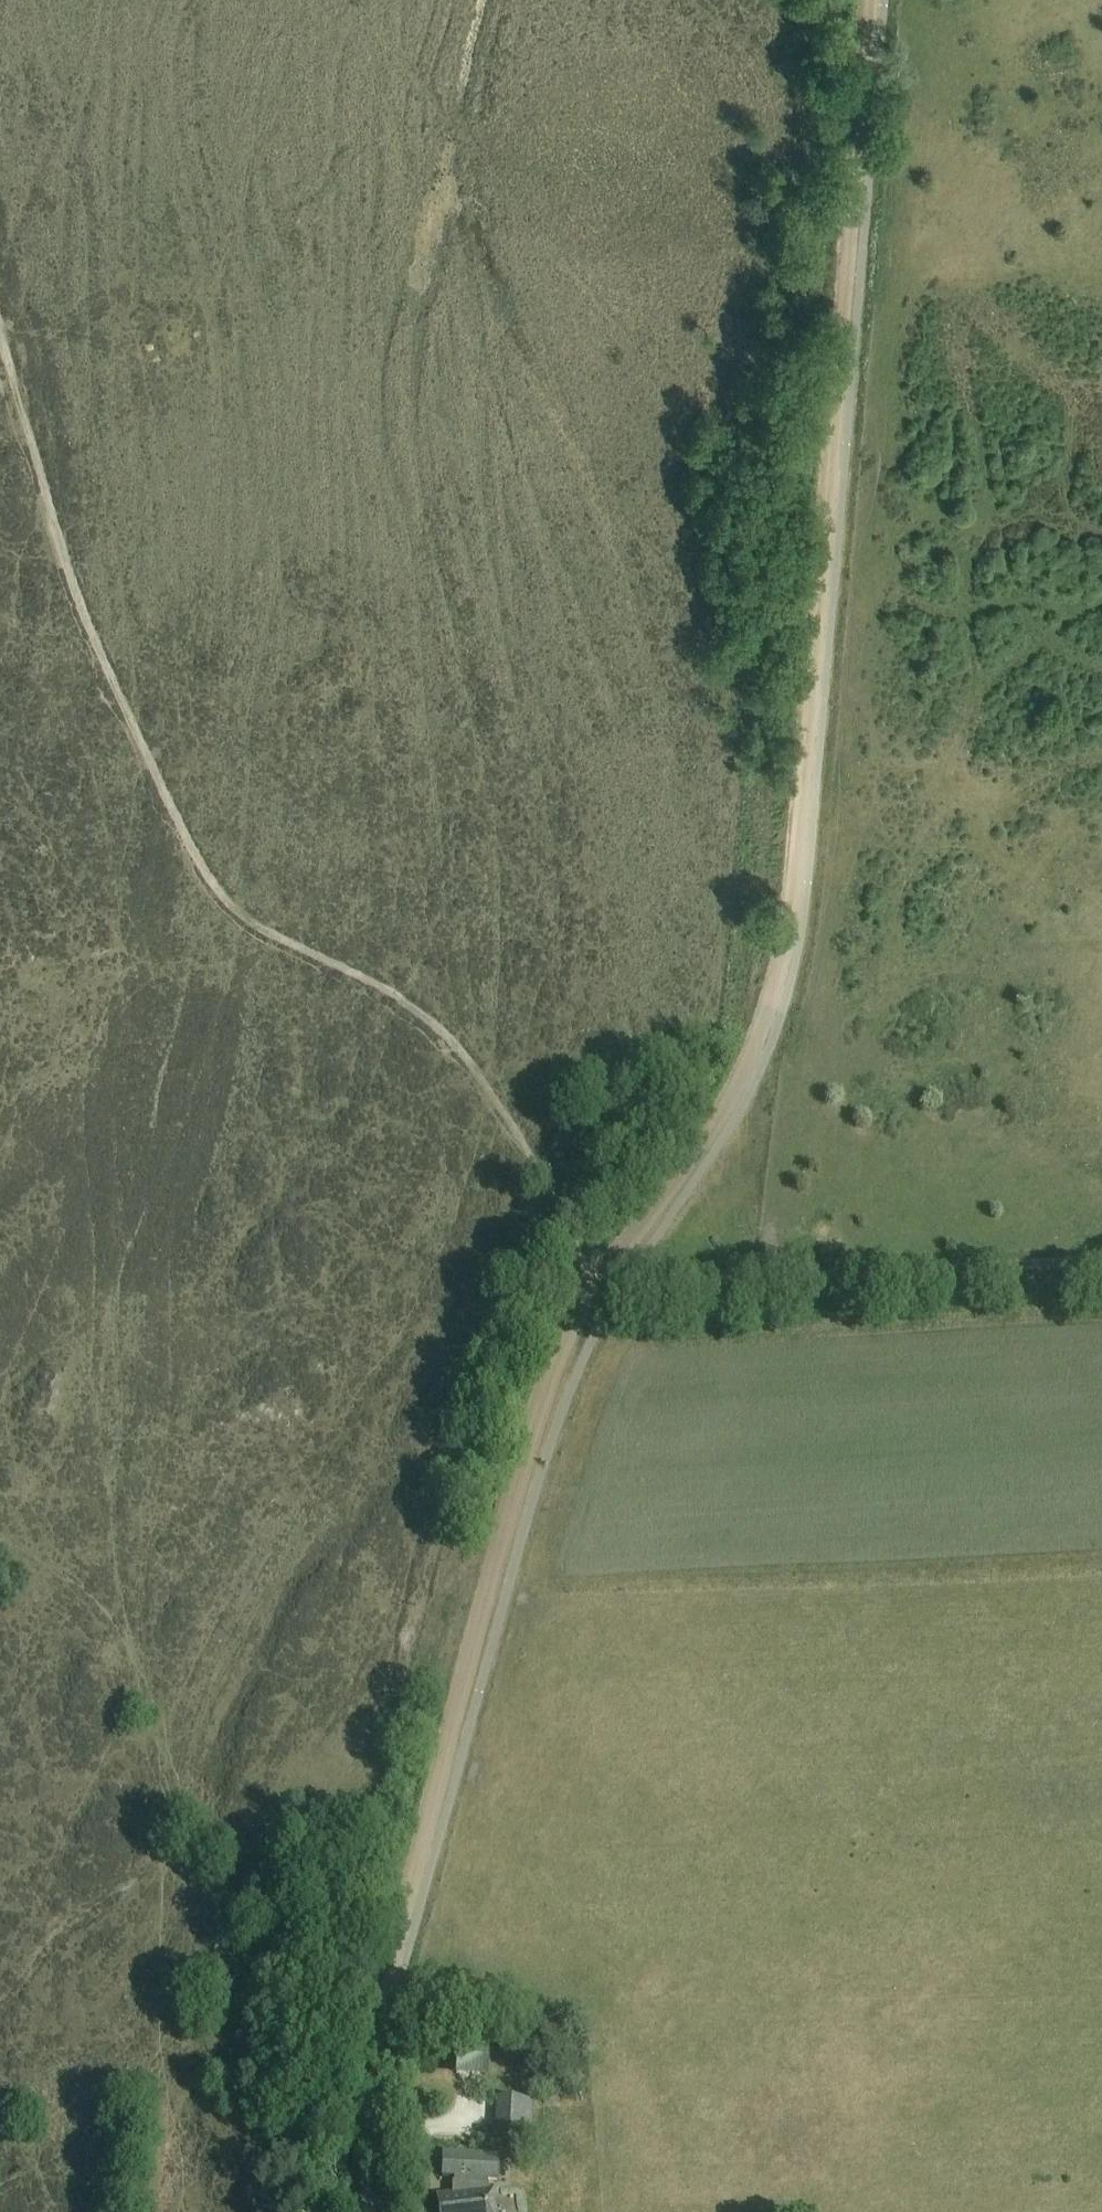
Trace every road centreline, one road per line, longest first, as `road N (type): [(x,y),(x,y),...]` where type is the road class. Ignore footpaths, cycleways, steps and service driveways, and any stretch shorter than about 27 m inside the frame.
road 1 (track): [(368,2211),(365,2110),(385,1984),(531,1426),(572,1326),(732,1101),(784,962),(872,0)]
road 2 (track): [(1101,1261),(621,1288)]

